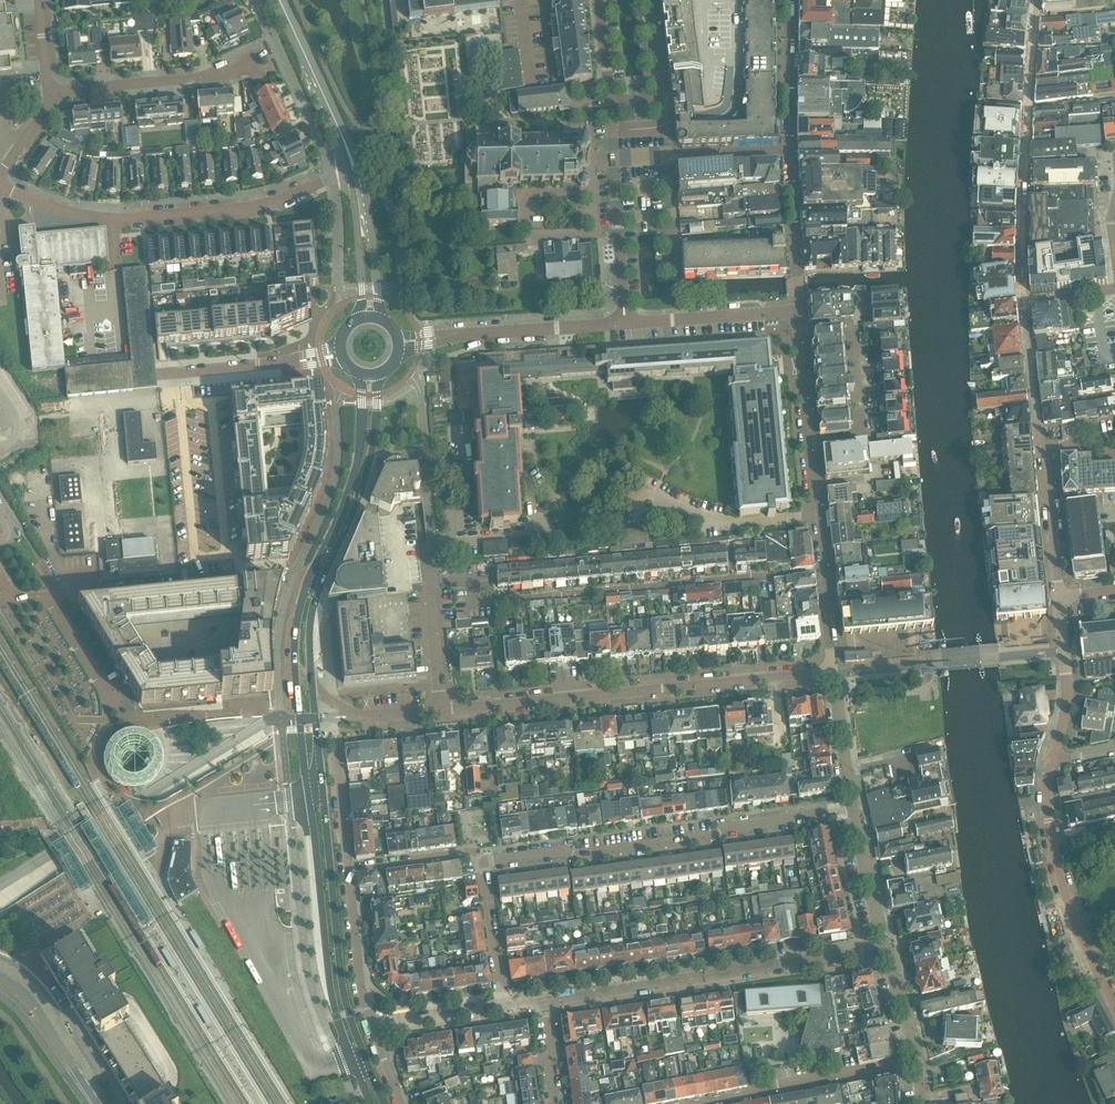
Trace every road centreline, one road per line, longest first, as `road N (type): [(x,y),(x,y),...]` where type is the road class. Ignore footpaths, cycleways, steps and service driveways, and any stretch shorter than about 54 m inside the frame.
road 1 (secondary): [(310,577),(294,633),(297,704),(330,984),(369,1103)]
road 2 (secondary): [(384,1103),(345,1002),(311,685)]
road 3 (residential): [(825,572),(474,603),(473,578),(429,582)]
road 4 (residential): [(439,710),(831,673)]
road 5 (residential): [(482,864),(714,838),(728,827),(852,808)]
road 6 (residential): [(349,173),(259,206),(113,220),(72,214),(0,183)]
road 7 (residential): [(545,1002),(885,950)]
road 8 (unclassified): [(625,324),(599,0)]
road 9 (residential): [(310,577),(54,595)]
road 10 (residential): [(1061,596),(1046,447),(1086,441),(1113,456)]
road 11 (secondary): [(323,580),(371,455),(376,373)]
road 12 (residential): [(799,331),(851,326),(861,434),(808,444)]
road 13 (residential): [(1114,1008),(1078,933),(1047,806)]
road 14 (secondary): [(362,373),(355,470),(310,577)]
road 15 (residential): [(48,93),(199,78),(256,61)]
road 16 (residential): [(715,1103),(917,1065)]
road 17 (secondary): [(363,180),(287,0)]
road 18 (secondary): [(273,0),(349,173)]
road 19 (unclassified): [(625,324),(797,316)]
road 20 (unclassified): [(456,335),(625,324)]
road 21 (residential): [(1051,761),(1065,706),(1061,596)]
road 22 (residential): [(371,1028),(348,871)]
road 23 (residential): [(505,1008),(482,864)]
road 24 (residential): [(885,950),(852,808)]
road 25 (secondary): [(349,173),(362,318)]
road 26 (tertiary): [(80,1089),(35,1007),(0,977)]
road 27 (residential): [(348,871),(470,854),(482,864)]
road 28 (secondary): [(377,318),(363,180)]
road 29 (residential): [(439,710),(363,716),(311,685)]
road 30 (residential): [(852,808),(831,673)]
road 31 (residential): [(371,1028),(505,1008)]
road 32 (residential): [(808,444),(825,572)]
road 33 (residential): [(439,710),(429,582)]
road 34 (residential): [(348,871),(336,744)]
road 35 (tertiary): [(0,995),(80,1089)]
road 36 (residential): [(917,1065),(885,950)]

